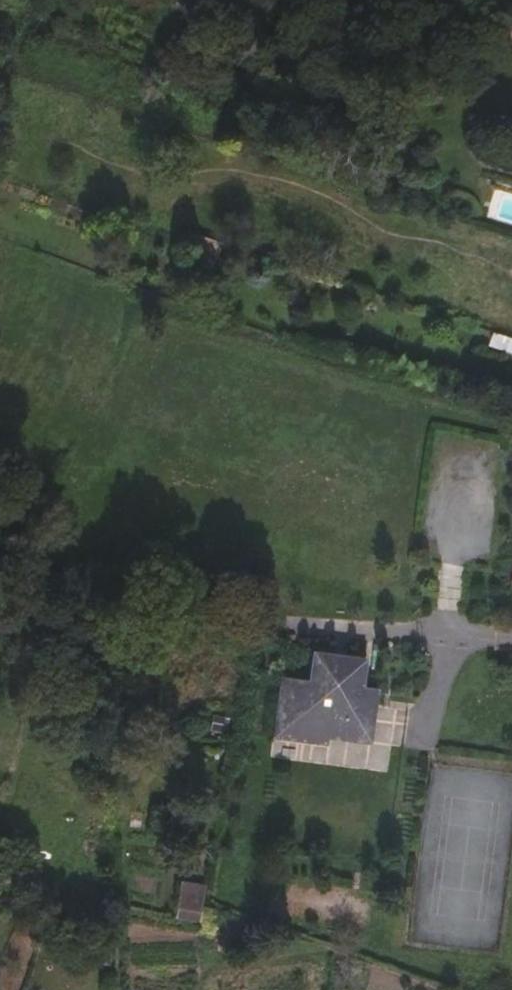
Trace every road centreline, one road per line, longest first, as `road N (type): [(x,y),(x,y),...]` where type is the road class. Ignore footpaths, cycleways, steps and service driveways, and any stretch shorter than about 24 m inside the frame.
road 1 (unclassified): [(316,627),(450,633)]

